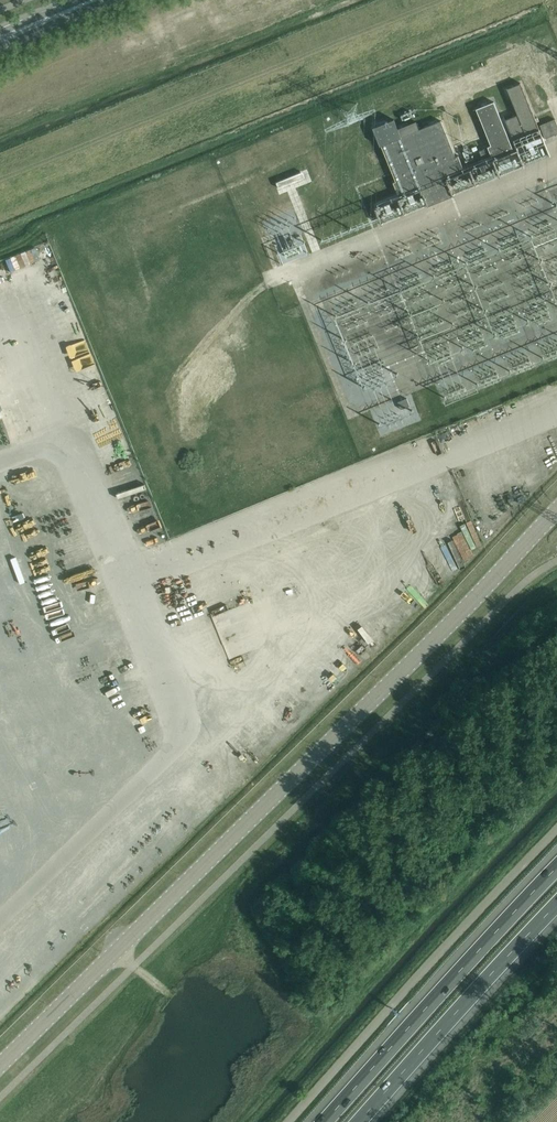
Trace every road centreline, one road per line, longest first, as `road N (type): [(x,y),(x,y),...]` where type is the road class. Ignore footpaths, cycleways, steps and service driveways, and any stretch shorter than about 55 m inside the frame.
road 1 (unclassified): [(0,1069),(556,508)]
road 2 (unclassified): [(556,828),(290,1121)]
road 3 (motorway): [(556,866),(323,1121)]
road 4 (motorway): [(357,1121),(556,903)]

